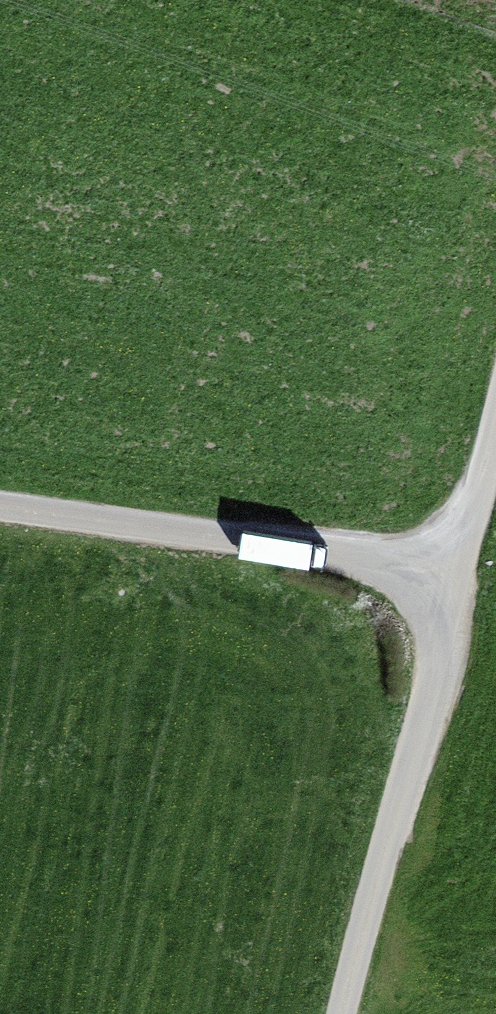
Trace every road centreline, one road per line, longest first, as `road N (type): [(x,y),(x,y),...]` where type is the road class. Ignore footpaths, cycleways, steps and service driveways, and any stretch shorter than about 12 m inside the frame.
road 1 (track): [(495,408),(340,1013)]
road 2 (track): [(461,548),(0,489)]

